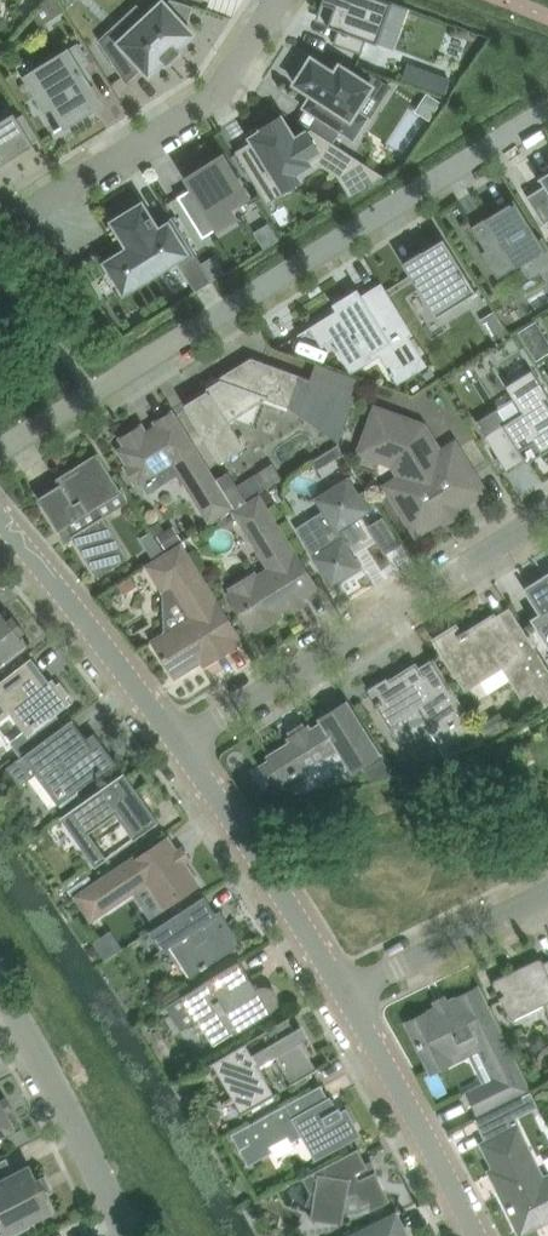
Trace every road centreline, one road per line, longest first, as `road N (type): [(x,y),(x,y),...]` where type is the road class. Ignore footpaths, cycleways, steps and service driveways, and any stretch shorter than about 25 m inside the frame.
road 1 (residential): [(95,392),(547,111)]
road 2 (residential): [(179,743),(547,513)]
road 3 (residential): [(278,0),(216,94),(16,220)]
road 4 (residential): [(344,997),(179,743)]
road 5 (residential): [(179,743),(0,526)]
road 6 (residential): [(129,1235),(0,991)]
road 7 (residential): [(473,1235),(344,997)]
road 8 (residential): [(344,997),(547,898)]

